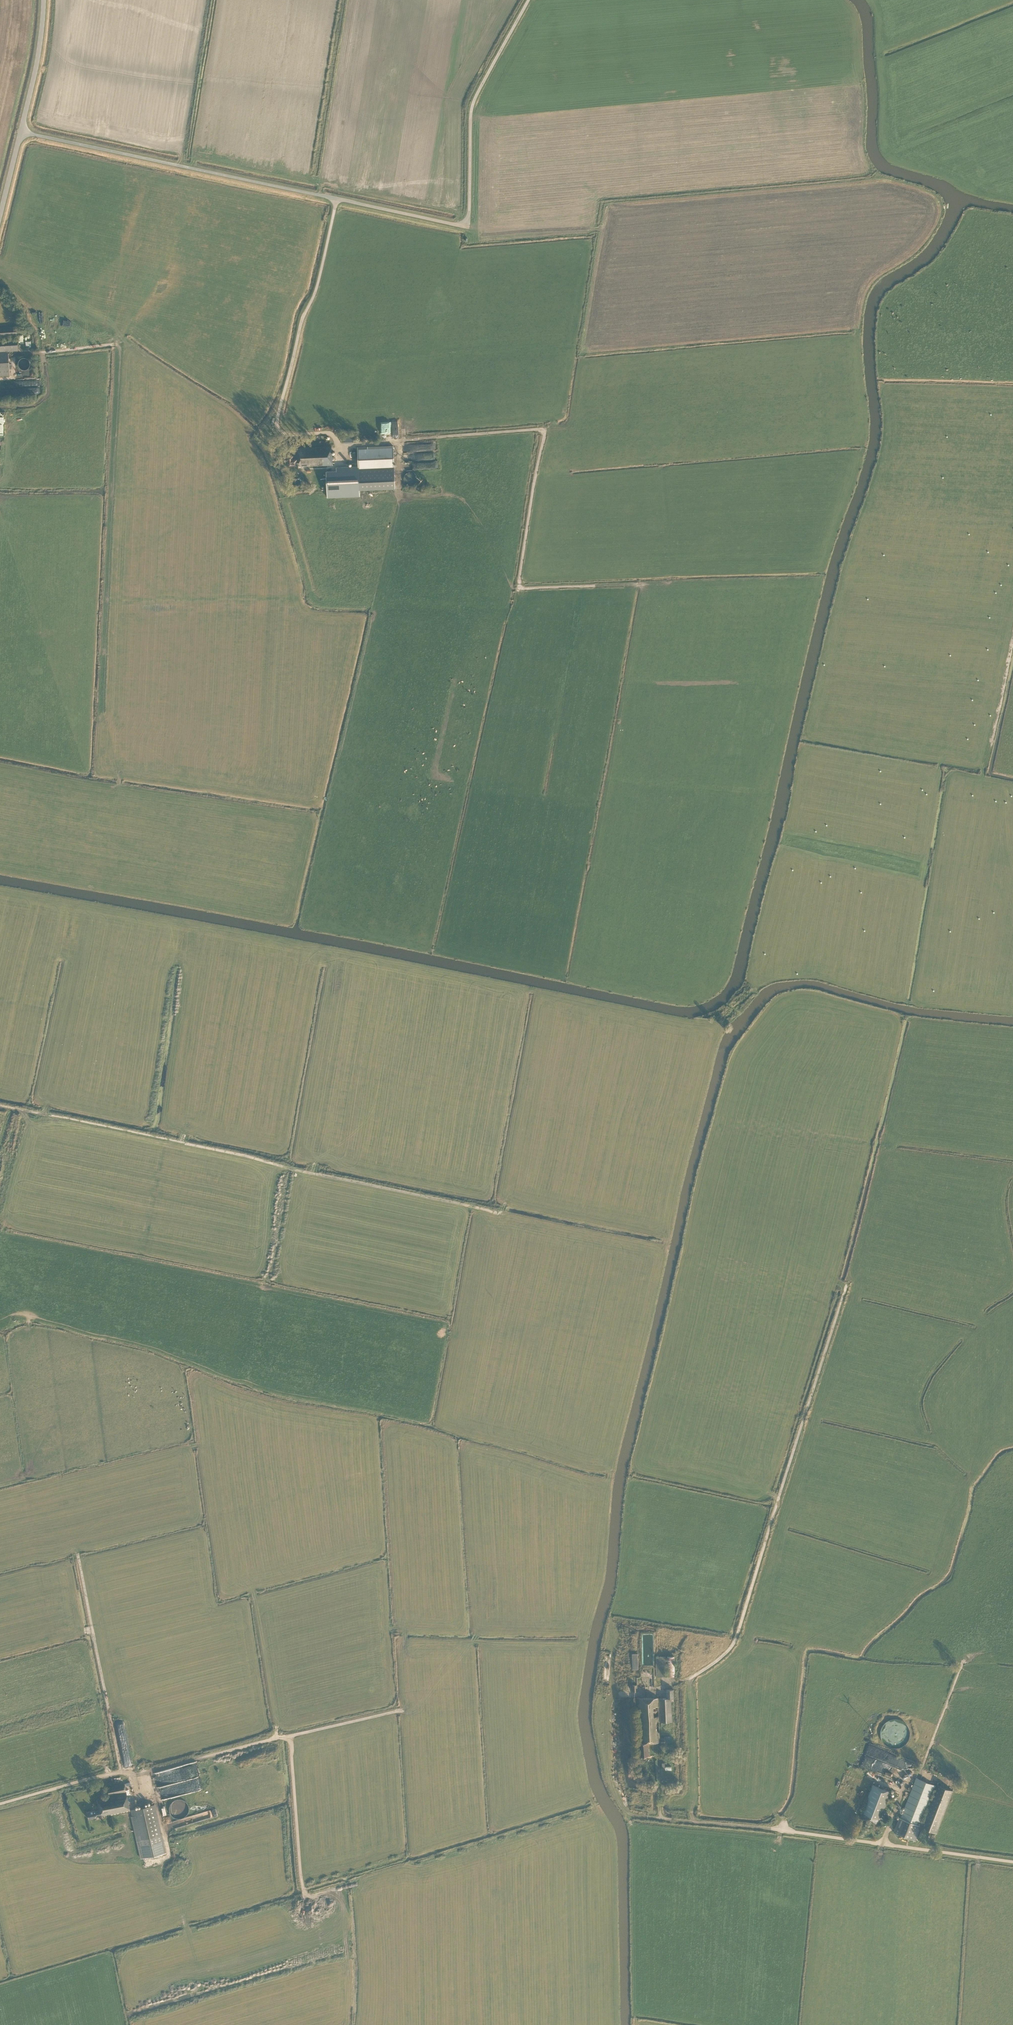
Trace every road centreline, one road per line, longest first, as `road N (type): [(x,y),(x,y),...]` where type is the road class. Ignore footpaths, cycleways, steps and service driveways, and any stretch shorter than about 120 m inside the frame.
road 1 (unclassified): [(1012,1861),(632,1816),(610,1772),(614,1651)]
road 2 (track): [(614,1651),(630,1478),(721,1111)]
road 3 (unclassified): [(468,226),(20,132)]
road 4 (unclassified): [(468,226),(473,105),(528,0)]
road 5 (track): [(0,409),(40,401),(42,353),(115,344)]
road 6 (unclassified): [(20,132),(44,0)]

